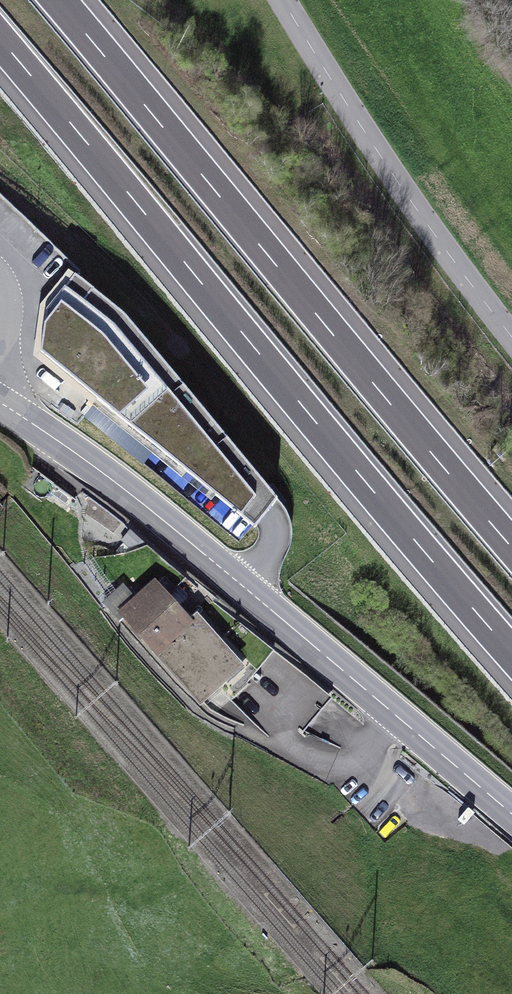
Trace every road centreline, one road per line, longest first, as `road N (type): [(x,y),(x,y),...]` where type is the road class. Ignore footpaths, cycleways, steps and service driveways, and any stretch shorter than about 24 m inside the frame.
road 1 (motorway): [(0,47),(511,659)]
road 2 (motorway): [(511,539),(57,0)]
road 3 (primary): [(511,815),(116,483),(0,403)]
road 4 (residential): [(282,0),(356,123),(511,336)]

